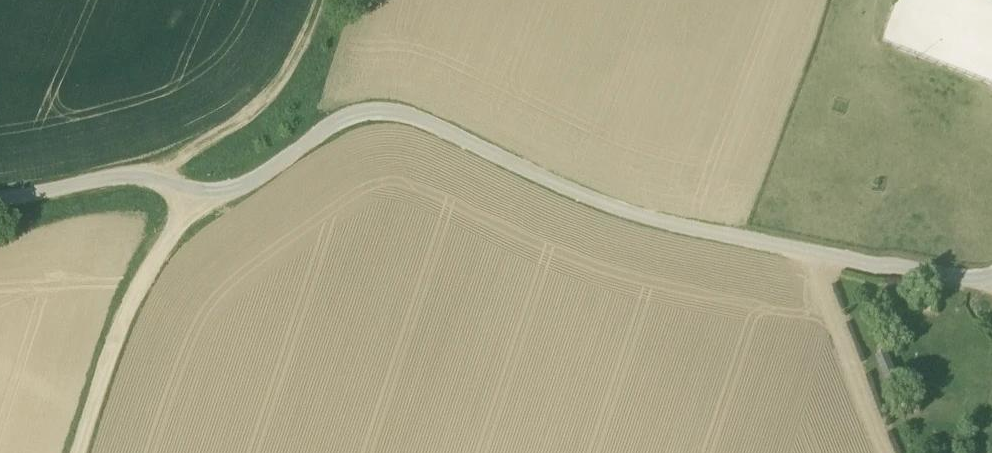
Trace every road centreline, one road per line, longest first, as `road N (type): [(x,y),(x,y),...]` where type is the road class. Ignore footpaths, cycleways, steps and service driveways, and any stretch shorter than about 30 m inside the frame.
road 1 (unclassified): [(0,203),(104,179),(230,196),(334,124),(380,112),(405,115),(625,214),(966,287),(991,284)]
road 2 (track): [(80,452),(126,310),(196,196)]
road 3 (track): [(146,180),(221,138),(261,104),(289,74),(318,0)]
road 4 (track): [(812,255),(883,452)]

